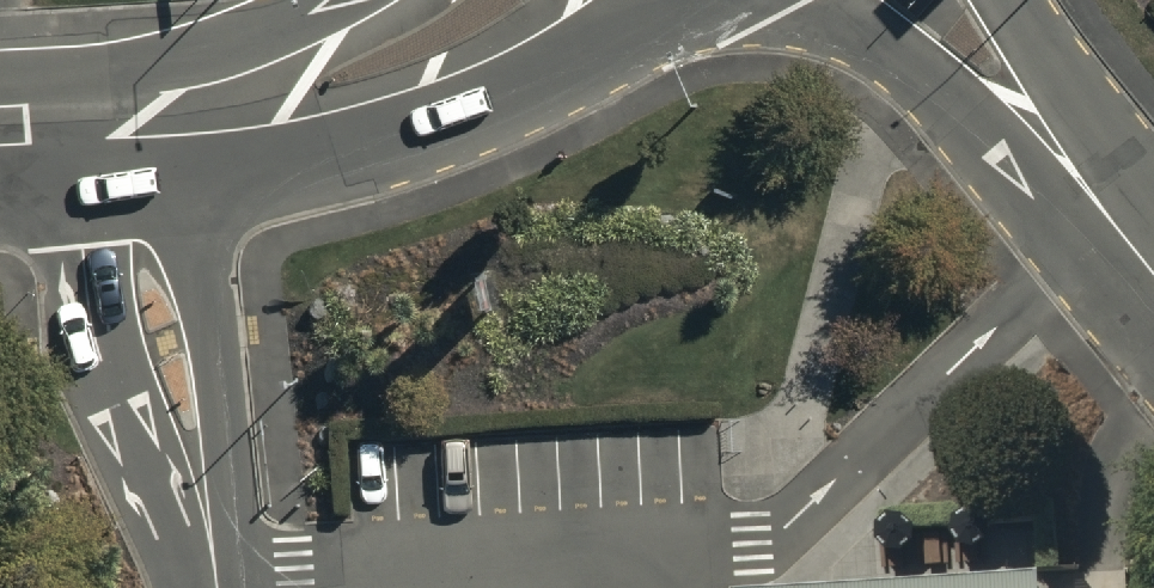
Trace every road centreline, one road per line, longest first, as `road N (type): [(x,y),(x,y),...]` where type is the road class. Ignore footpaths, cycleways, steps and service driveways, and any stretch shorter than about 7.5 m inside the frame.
road 1 (unclassified): [(660,0),(582,64),(449,129),(300,172),(126,120)]
road 2 (unclassified): [(1113,220),(1019,176),(903,66),(803,0)]
road 3 (unclassified): [(1011,0),(1097,121),(1113,220)]
road 4 (unclassified): [(126,120),(271,24),(323,0)]
road 5 (unclassified): [(0,127),(126,120)]

